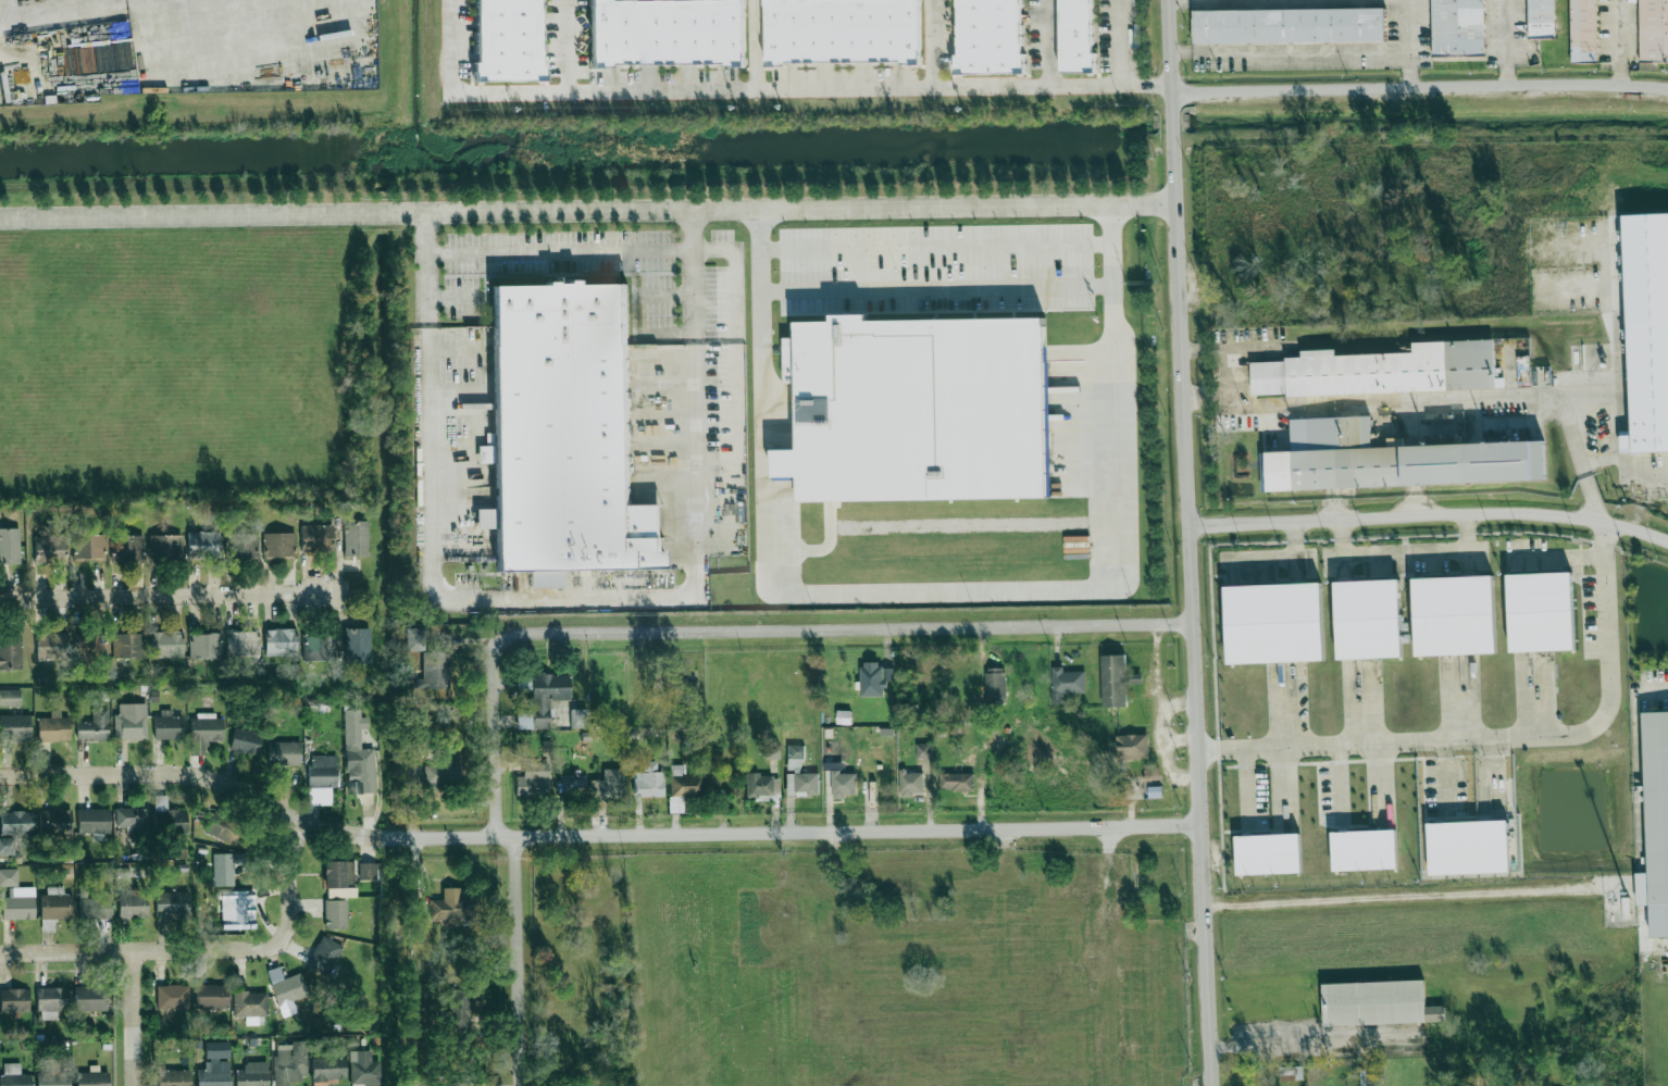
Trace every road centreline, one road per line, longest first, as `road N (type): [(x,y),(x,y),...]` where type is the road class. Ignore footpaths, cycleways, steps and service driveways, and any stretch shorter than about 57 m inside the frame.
road 1 (residential): [(0,778),(203,776),(303,823),(366,838),(1204,825)]
road 2 (secondary): [(1167,0),(1215,1085)]
road 3 (residential): [(505,640),(1195,624)]
road 4 (residential): [(1170,96),(1667,84)]
road 5 (residential): [(1192,525),(1524,513),(1602,522),(1667,541)]
road 6 (residential): [(0,956),(278,949),(290,928),(289,875),(303,823)]
road 7 (residential): [(0,598),(338,596)]
road 8 (residential): [(518,1085),(515,838)]
road 9 (residential): [(498,839),(494,661),(505,640)]
road 10 (residential): [(133,1085),(132,954)]

